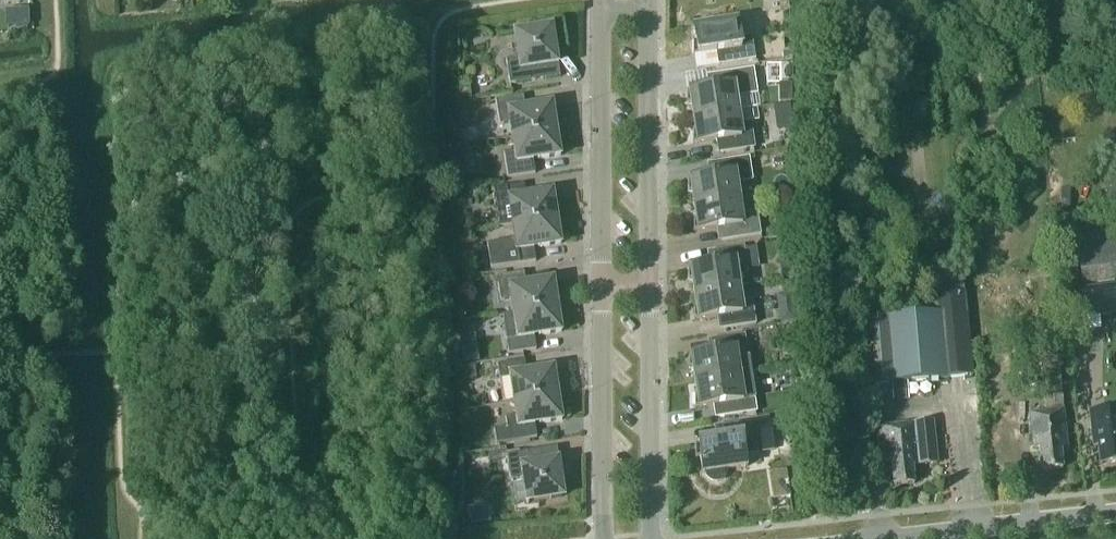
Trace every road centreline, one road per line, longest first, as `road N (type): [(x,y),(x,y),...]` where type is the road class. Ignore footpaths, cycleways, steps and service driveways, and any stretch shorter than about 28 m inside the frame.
road 1 (unclassified): [(652,284),(648,9)]
road 2 (unclassified): [(600,9),(602,284)]
road 3 (unclassified): [(655,538),(652,284)]
road 4 (unclassified): [(602,284),(604,538)]
road 5 (unclassified): [(897,538),(1115,514)]

